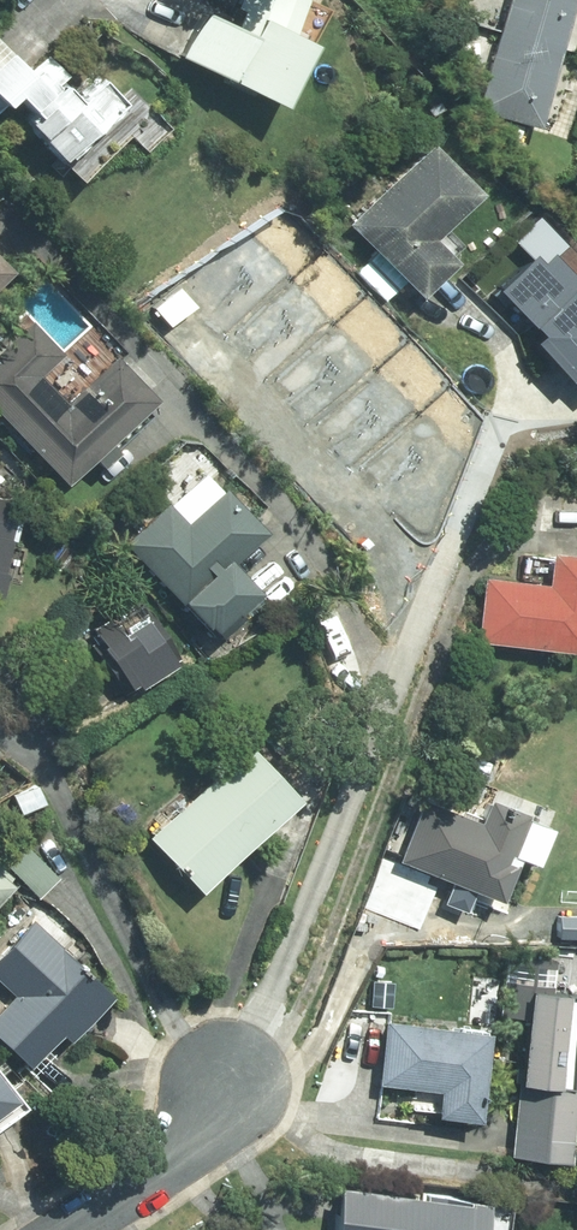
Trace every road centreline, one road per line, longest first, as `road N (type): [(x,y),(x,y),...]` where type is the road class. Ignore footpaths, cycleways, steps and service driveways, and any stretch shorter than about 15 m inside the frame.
road 1 (residential): [(73,1229),(175,1163),(229,1098)]

